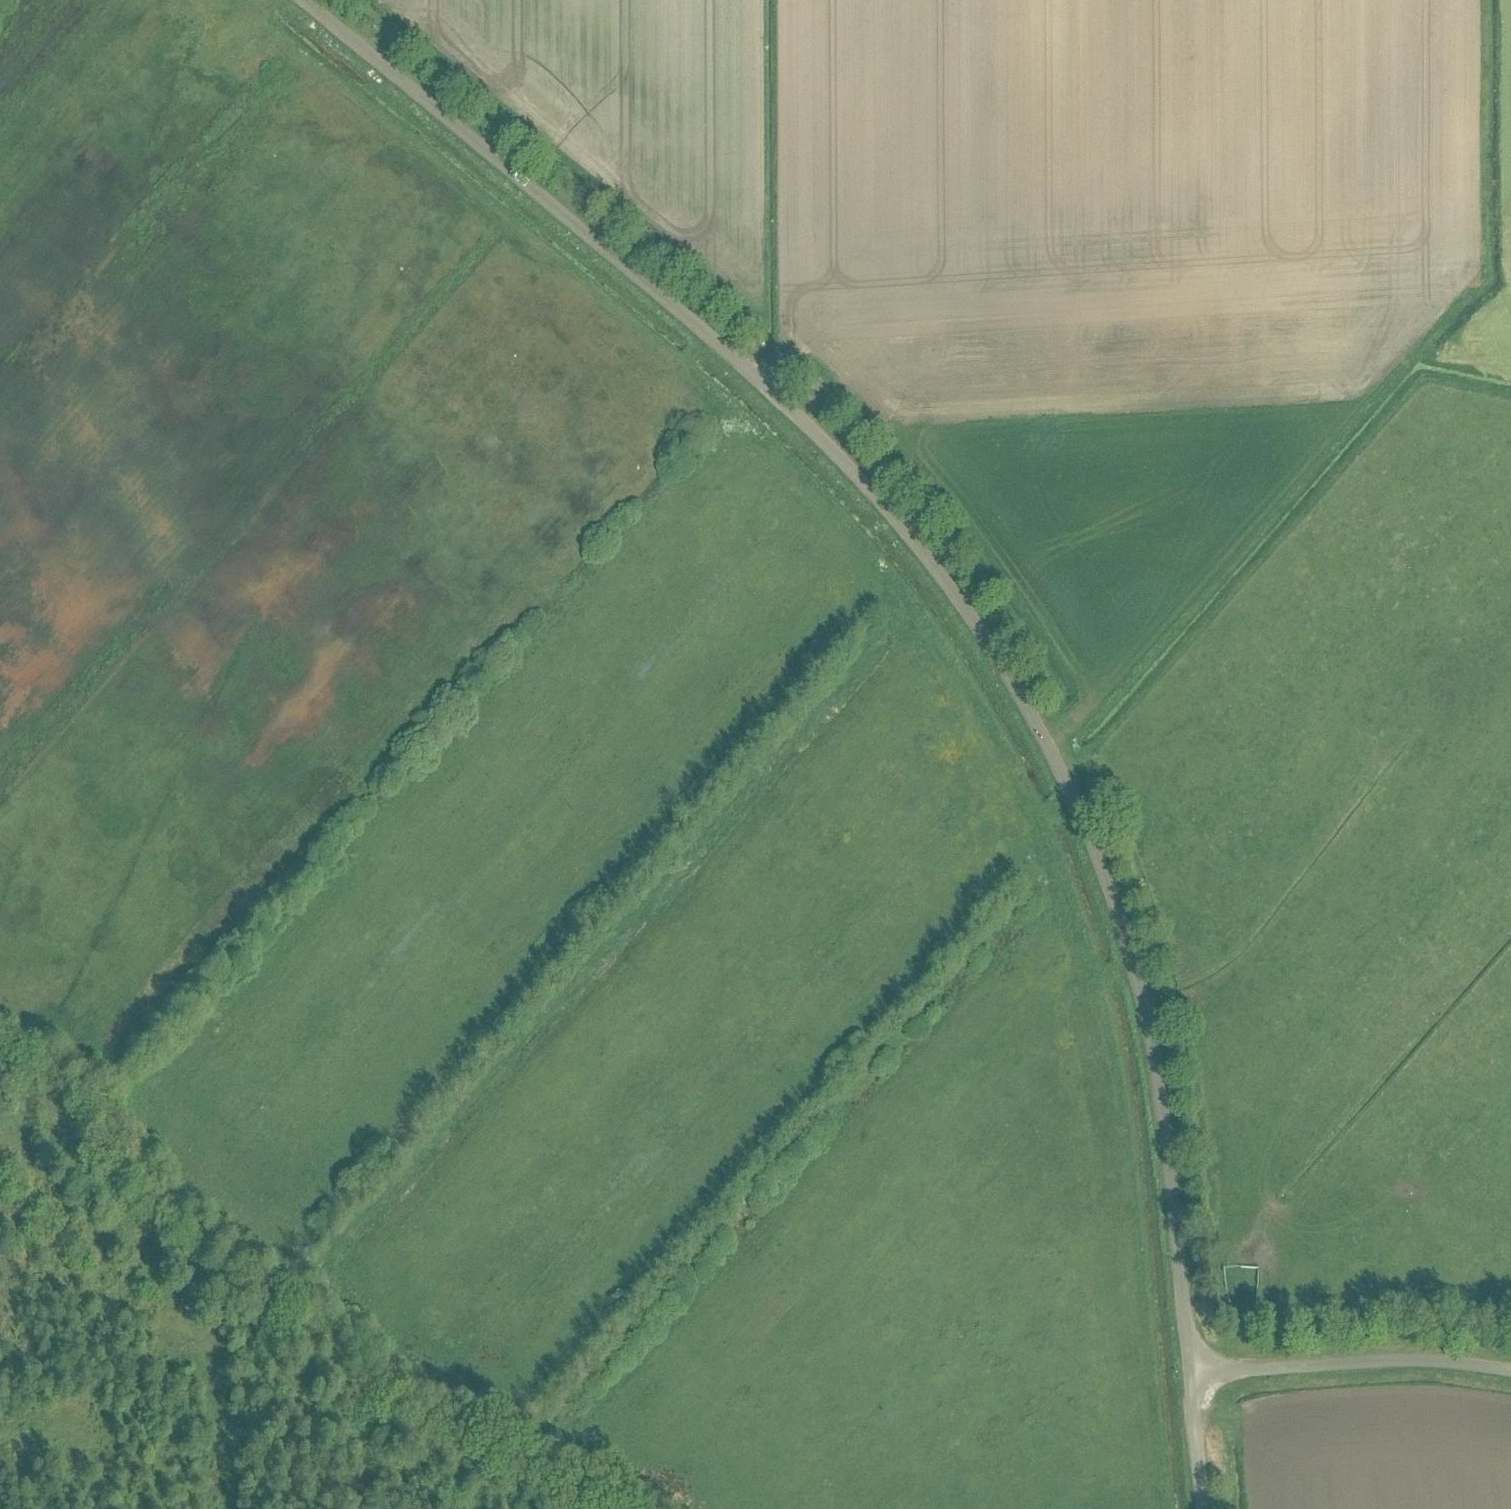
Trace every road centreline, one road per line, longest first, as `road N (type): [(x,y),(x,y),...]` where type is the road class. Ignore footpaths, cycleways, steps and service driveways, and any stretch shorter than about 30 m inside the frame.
road 1 (unclassified): [(1190,1370),(1144,1012),(1113,897),(1054,760),(952,590),(866,486),(750,374),(301,0)]
road 2 (unclassified): [(1510,1370),(1422,1361),(1190,1370)]
road 3 (unclassified): [(1203,1508),(1190,1370)]

